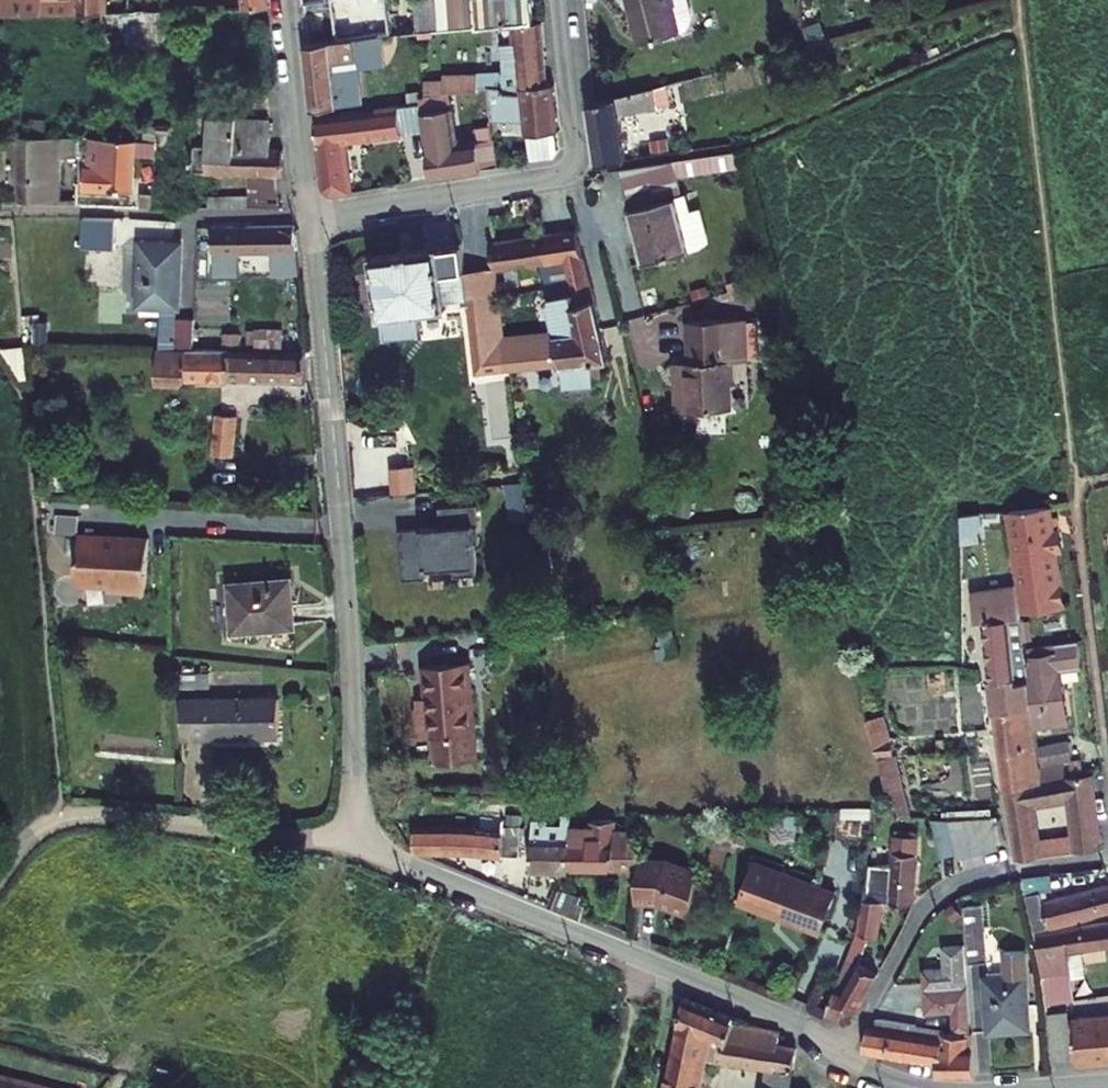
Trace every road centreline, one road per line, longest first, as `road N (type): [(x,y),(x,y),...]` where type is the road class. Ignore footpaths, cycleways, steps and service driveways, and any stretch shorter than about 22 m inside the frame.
road 1 (residential): [(309,216),(340,504),(355,832),(393,859),(791,1020),(842,1053)]
road 2 (residential): [(309,216),(567,171),(574,154),(559,0)]
road 3 (track): [(355,832),(306,837),(133,815),(62,816),(28,834),(0,871)]
road 4 (residential): [(842,1053),(915,923),(947,888),(982,874),(1107,855)]
road 5 (residential): [(1107,767),(1075,510)]
road 6 (residential): [(283,0),(309,216)]

